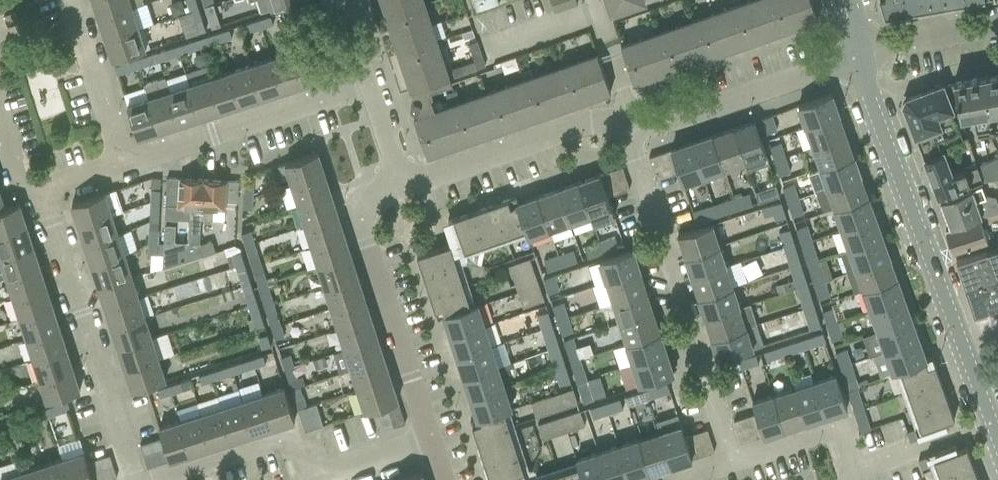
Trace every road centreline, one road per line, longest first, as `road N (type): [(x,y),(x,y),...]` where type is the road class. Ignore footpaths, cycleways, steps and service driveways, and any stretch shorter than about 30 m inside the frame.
road 1 (unclassified): [(997,450),(858,61)]
road 2 (residential): [(730,465),(633,152),(633,127)]
road 3 (residential): [(135,479),(41,193)]
road 4 (residential): [(429,446),(357,219),(363,201),(399,188)]
road 5 (residential): [(367,82),(121,164)]
road 6 (residential): [(399,188),(581,127),(633,127)]
road 7 (residential): [(633,127),(662,125),(858,61)]
road 8 (residential): [(159,479),(263,448),(341,474)]
road 9 (residential): [(121,164),(70,0)]
road 10 (residential): [(730,465),(834,431),(850,473)]
road 11 (residential): [(858,61),(997,28)]

